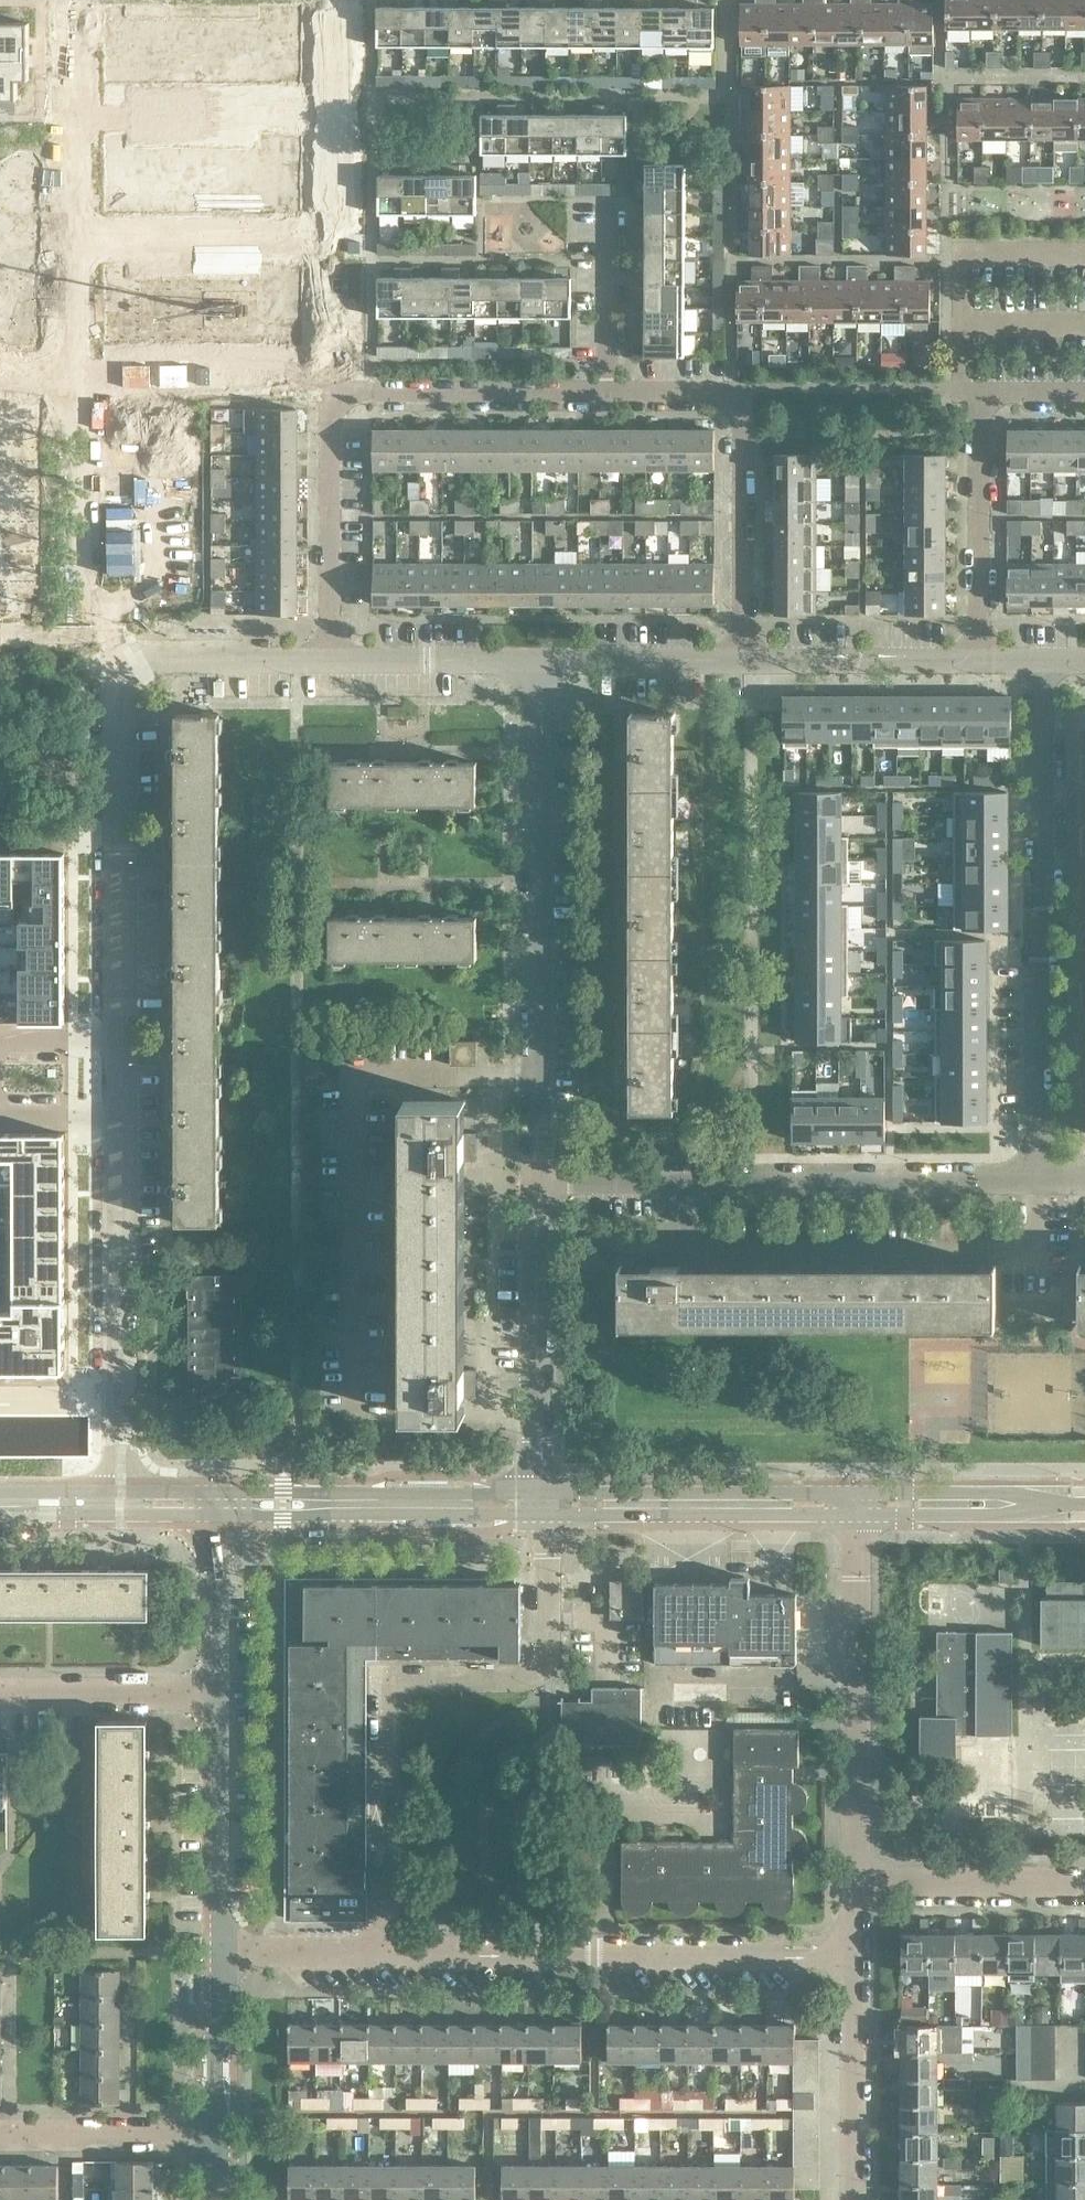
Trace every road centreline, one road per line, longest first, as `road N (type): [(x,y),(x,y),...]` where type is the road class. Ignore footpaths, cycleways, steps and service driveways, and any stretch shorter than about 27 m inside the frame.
road 1 (residential): [(324,658),(138,655),(118,673),(120,1504)]
road 2 (unknown): [(138,655),(75,575),(80,60)]
road 3 (residential): [(533,1184),(529,658)]
road 4 (residential): [(1038,1183),(1032,658)]
road 5 (residential): [(1038,1183),(533,1184)]
road 6 (residential): [(390,1959),(391,1683),(523,1682),(547,1659),(547,1626)]
road 7 (residential): [(390,1959),(853,1957)]
road 8 (residential): [(739,659),(741,392),(607,392)]
road 9 (tertiary): [(217,1507),(547,1505)]
road 10 (residential): [(547,1505),(531,1458),(533,1184)]
road 11 (tertiary): [(547,1505),(849,1502)]
road 12 (residential): [(979,393),(952,393),(951,252),(1084,252)]
road 13 (residential): [(324,658),(322,394),(346,393)]
road 14 (residential): [(219,1957),(219,1686)]
road 15 (residential): [(978,659),(979,393)]
road 16 (residential): [(607,392),(346,393)]
road 17 (residential): [(850,2199),(853,1957)]
road 18 (residential): [(978,659),(739,659)]
road 19 (tertiary): [(849,1502),(1084,1503)]
road 20 (residential): [(1084,1884),(854,1885)]
road 21 (residential): [(0,1688),(219,1686)]
road 22 (residential): [(0,2138),(213,2135)]
road 23 (residential): [(739,659),(529,658)]
road 24 (residential): [(854,1885),(847,1676)]
road 25 (residential): [(529,658),(324,658)]
road 26 (residential): [(607,392),(605,211)]
road 27 (residential): [(219,1686),(217,1507)]
road 28 (residential): [(213,2135),(219,1957)]
road 29 (residential): [(847,1676),(849,1502)]
road 30 (residential): [(219,1957),(390,1959)]
road 31 (residential): [(847,1676),(679,1676)]
road 32 (residential): [(547,1626),(547,1505)]
road 33 (tertiary): [(0,1502),(120,1504)]

